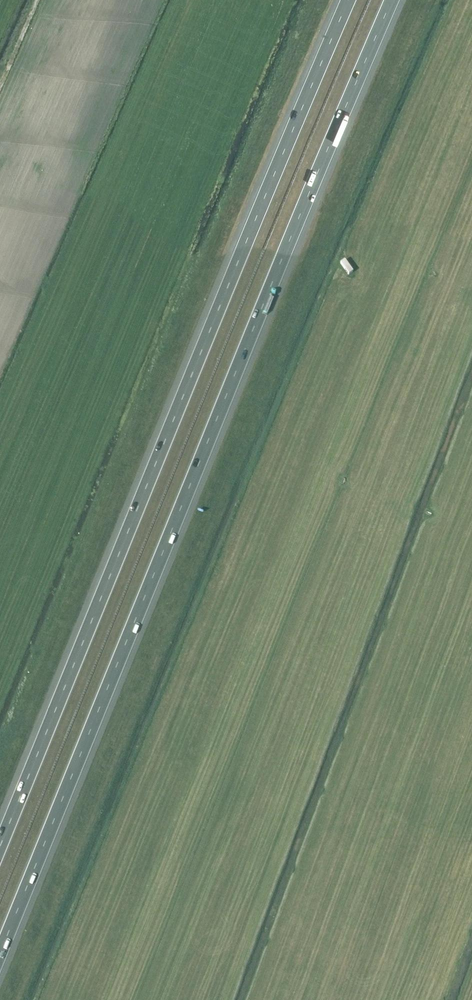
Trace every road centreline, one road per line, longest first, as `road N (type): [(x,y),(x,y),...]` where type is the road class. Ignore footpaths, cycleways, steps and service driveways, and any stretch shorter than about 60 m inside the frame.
road 1 (motorway): [(0,954),(392,0)]
road 2 (motorway): [(349,0),(0,848)]

